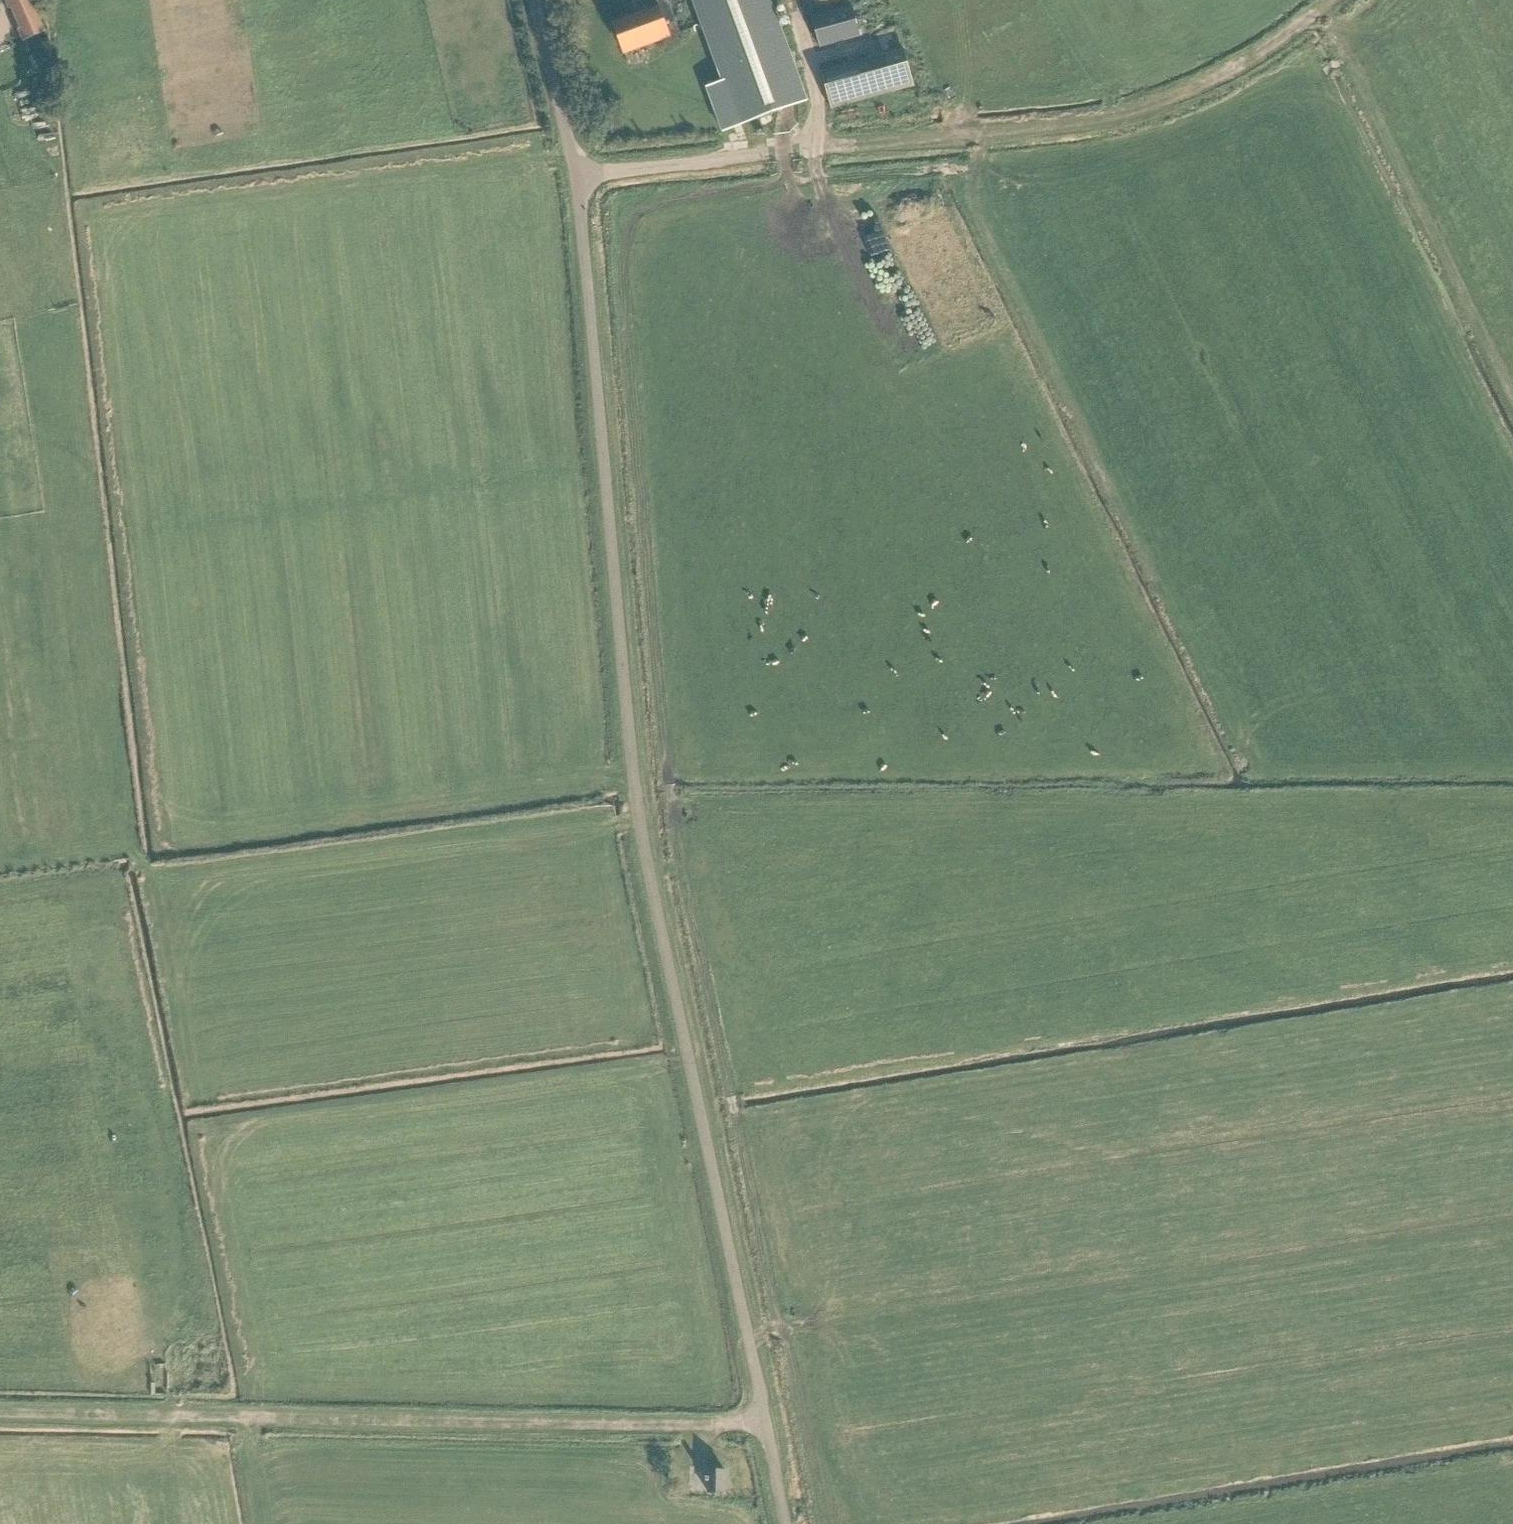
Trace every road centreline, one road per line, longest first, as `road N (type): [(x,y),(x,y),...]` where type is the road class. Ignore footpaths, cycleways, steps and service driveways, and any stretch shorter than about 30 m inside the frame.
road 1 (unclassified): [(787,1523),(634,793),(578,176),(535,0)]
road 2 (track): [(1332,0),(1247,61),(1140,108),(1066,124),(578,176)]
road 3 (track): [(765,1425),(0,1414)]

